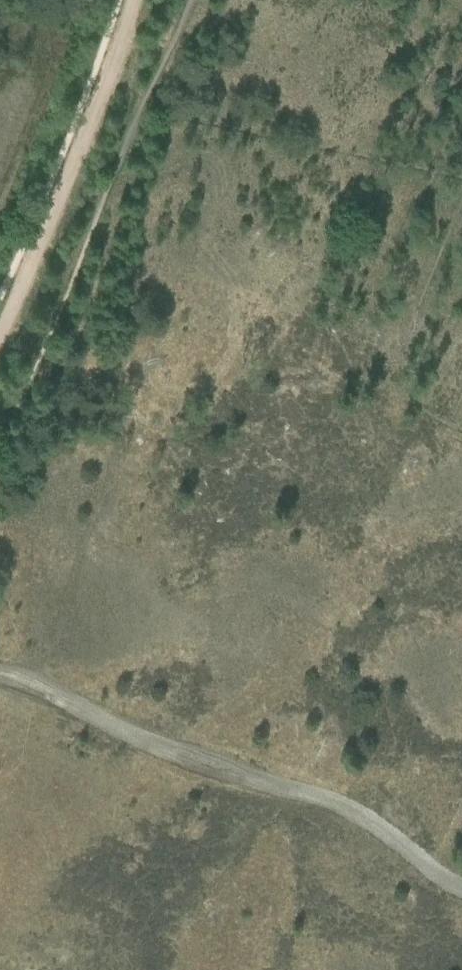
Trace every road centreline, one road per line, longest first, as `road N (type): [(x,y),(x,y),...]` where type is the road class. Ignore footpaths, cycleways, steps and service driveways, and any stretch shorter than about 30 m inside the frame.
road 1 (track): [(461,888),(339,804),(154,751),(58,700),(0,682)]
road 2 (track): [(134,0),(103,97),(0,344)]

